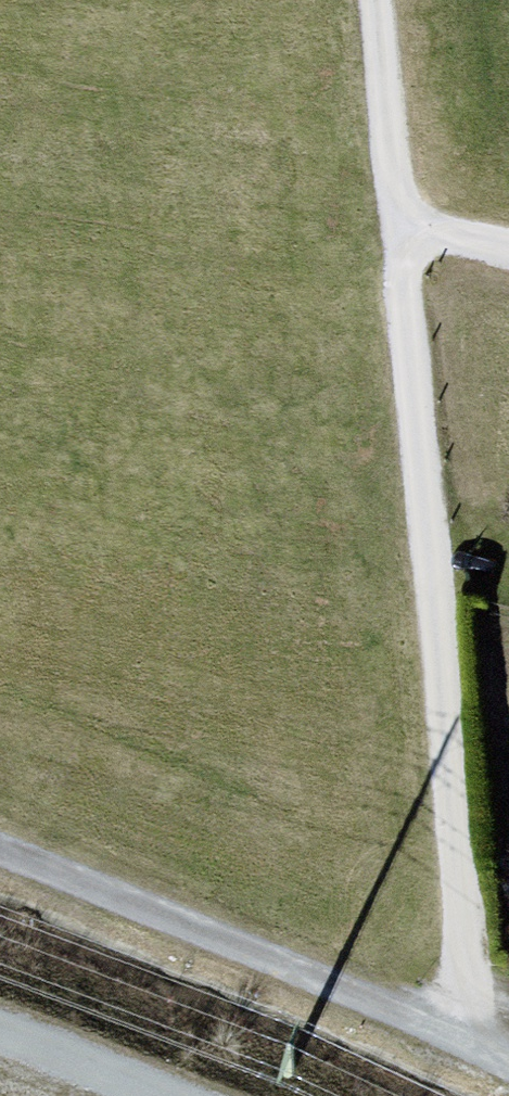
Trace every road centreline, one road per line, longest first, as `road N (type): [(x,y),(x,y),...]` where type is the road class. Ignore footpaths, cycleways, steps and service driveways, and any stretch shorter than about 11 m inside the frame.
road 1 (track): [(418,233),(401,277),(456,839),(465,1032)]
road 2 (track): [(0,851),(402,1016),(465,1032),(508,1062)]
road 3 (track): [(508,246),(418,233),(396,184),(375,0)]
road 4 (unclassified): [(159,1095),(0,1033)]

